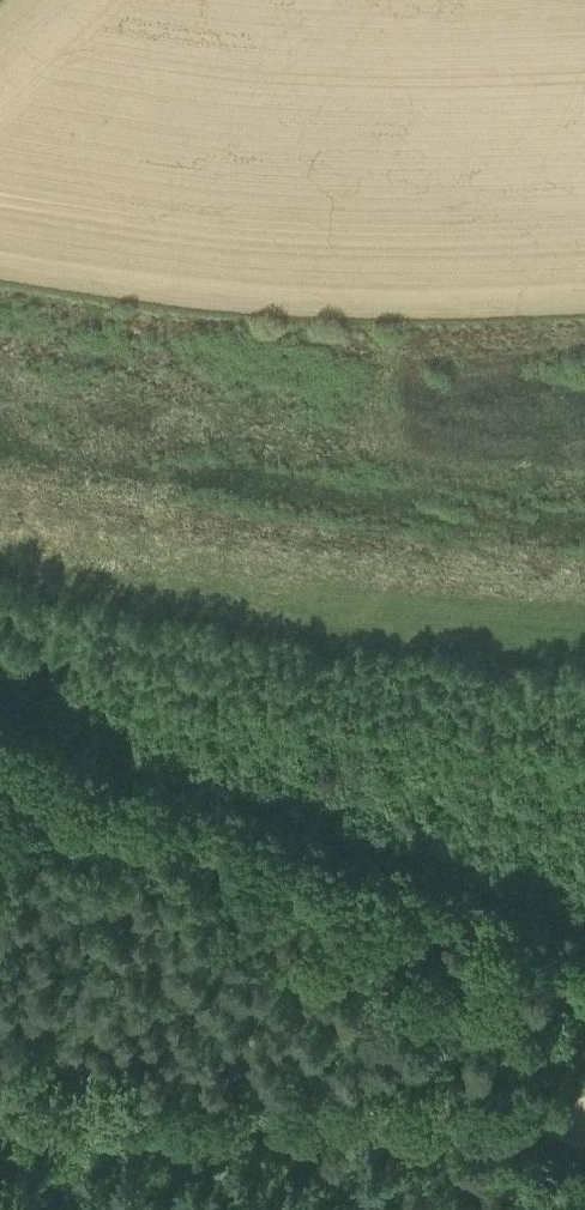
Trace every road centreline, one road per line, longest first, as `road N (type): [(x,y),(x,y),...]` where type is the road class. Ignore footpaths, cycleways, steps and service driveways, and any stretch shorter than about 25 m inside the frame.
road 1 (track): [(538,1114),(477,1107),(0,1127)]

